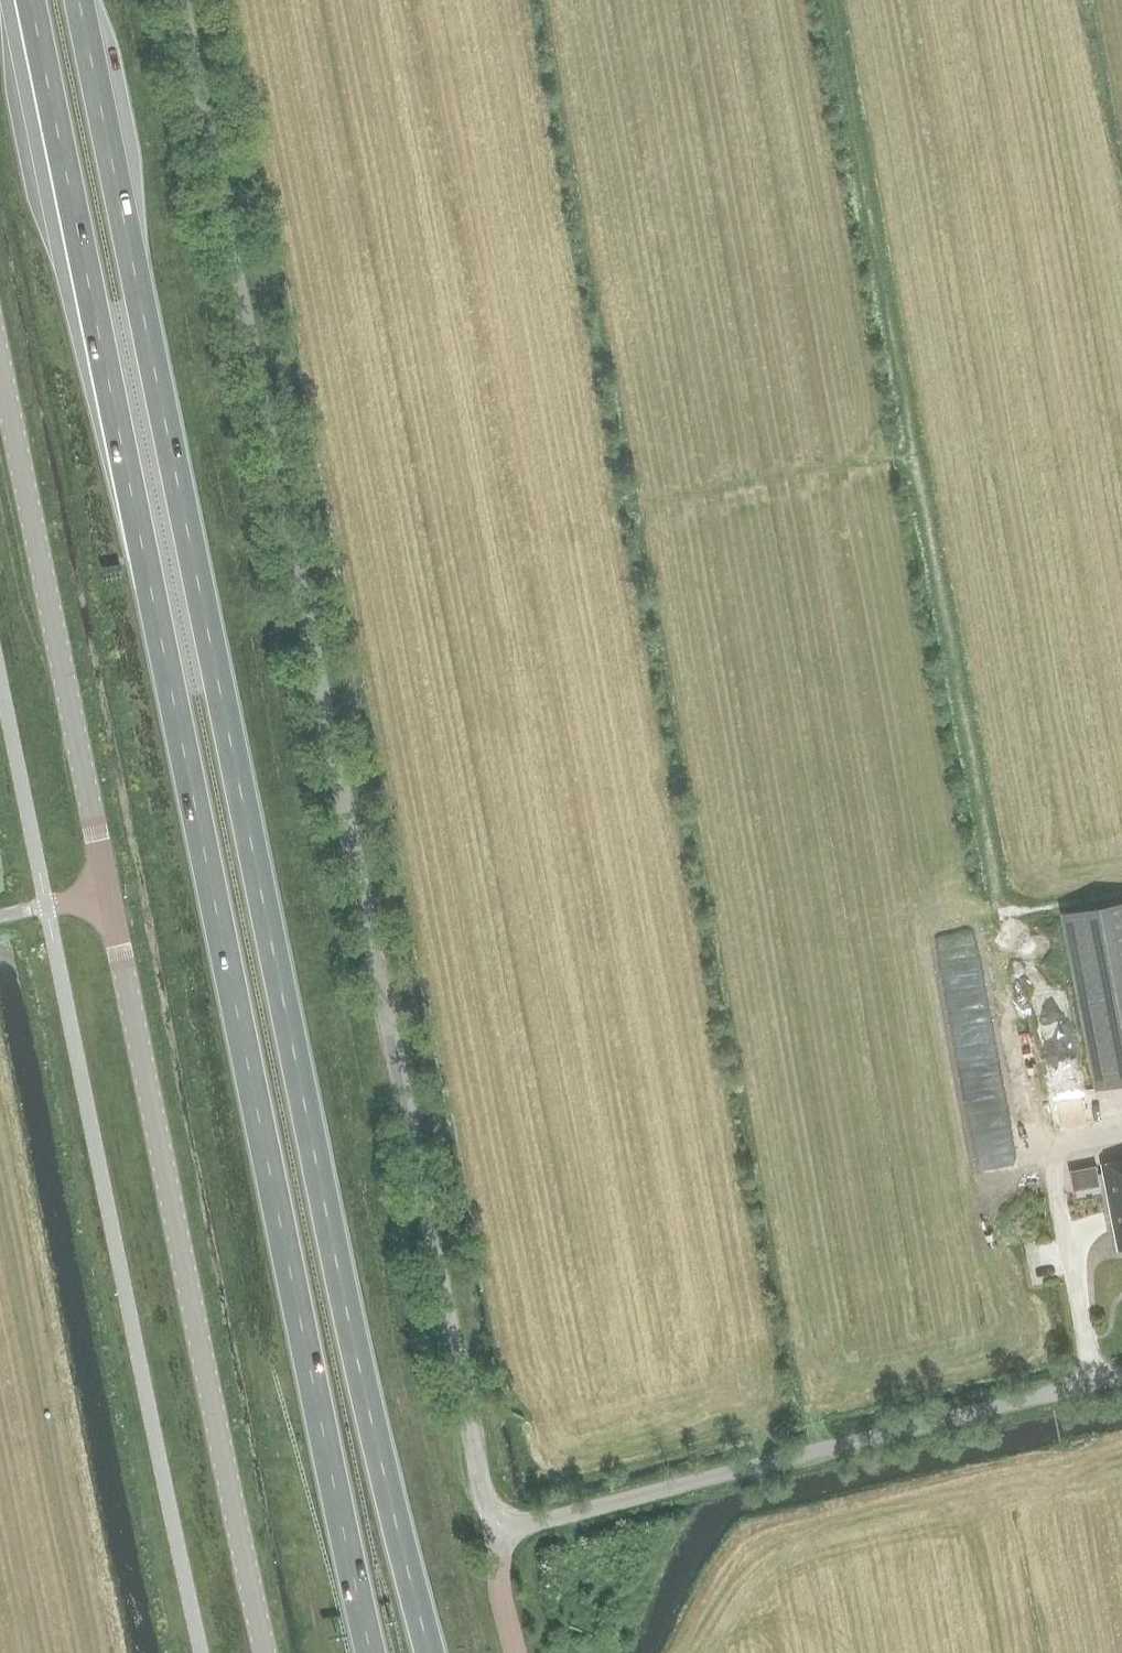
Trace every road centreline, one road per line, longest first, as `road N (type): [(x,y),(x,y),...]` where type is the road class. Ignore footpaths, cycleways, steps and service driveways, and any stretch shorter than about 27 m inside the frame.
road 1 (trunk): [(429,1652),(344,1301),(78,0)]
road 2 (trunk): [(31,0),(371,1652)]
road 3 (unclassified): [(495,1530),(180,0)]
road 4 (unclassified): [(108,894),(267,1652)]
road 5 (unclassified): [(495,1530),(1121,1376)]
road 6 (unclassified): [(0,362),(108,894)]
road 7 (unclassified): [(516,1652),(495,1530)]

